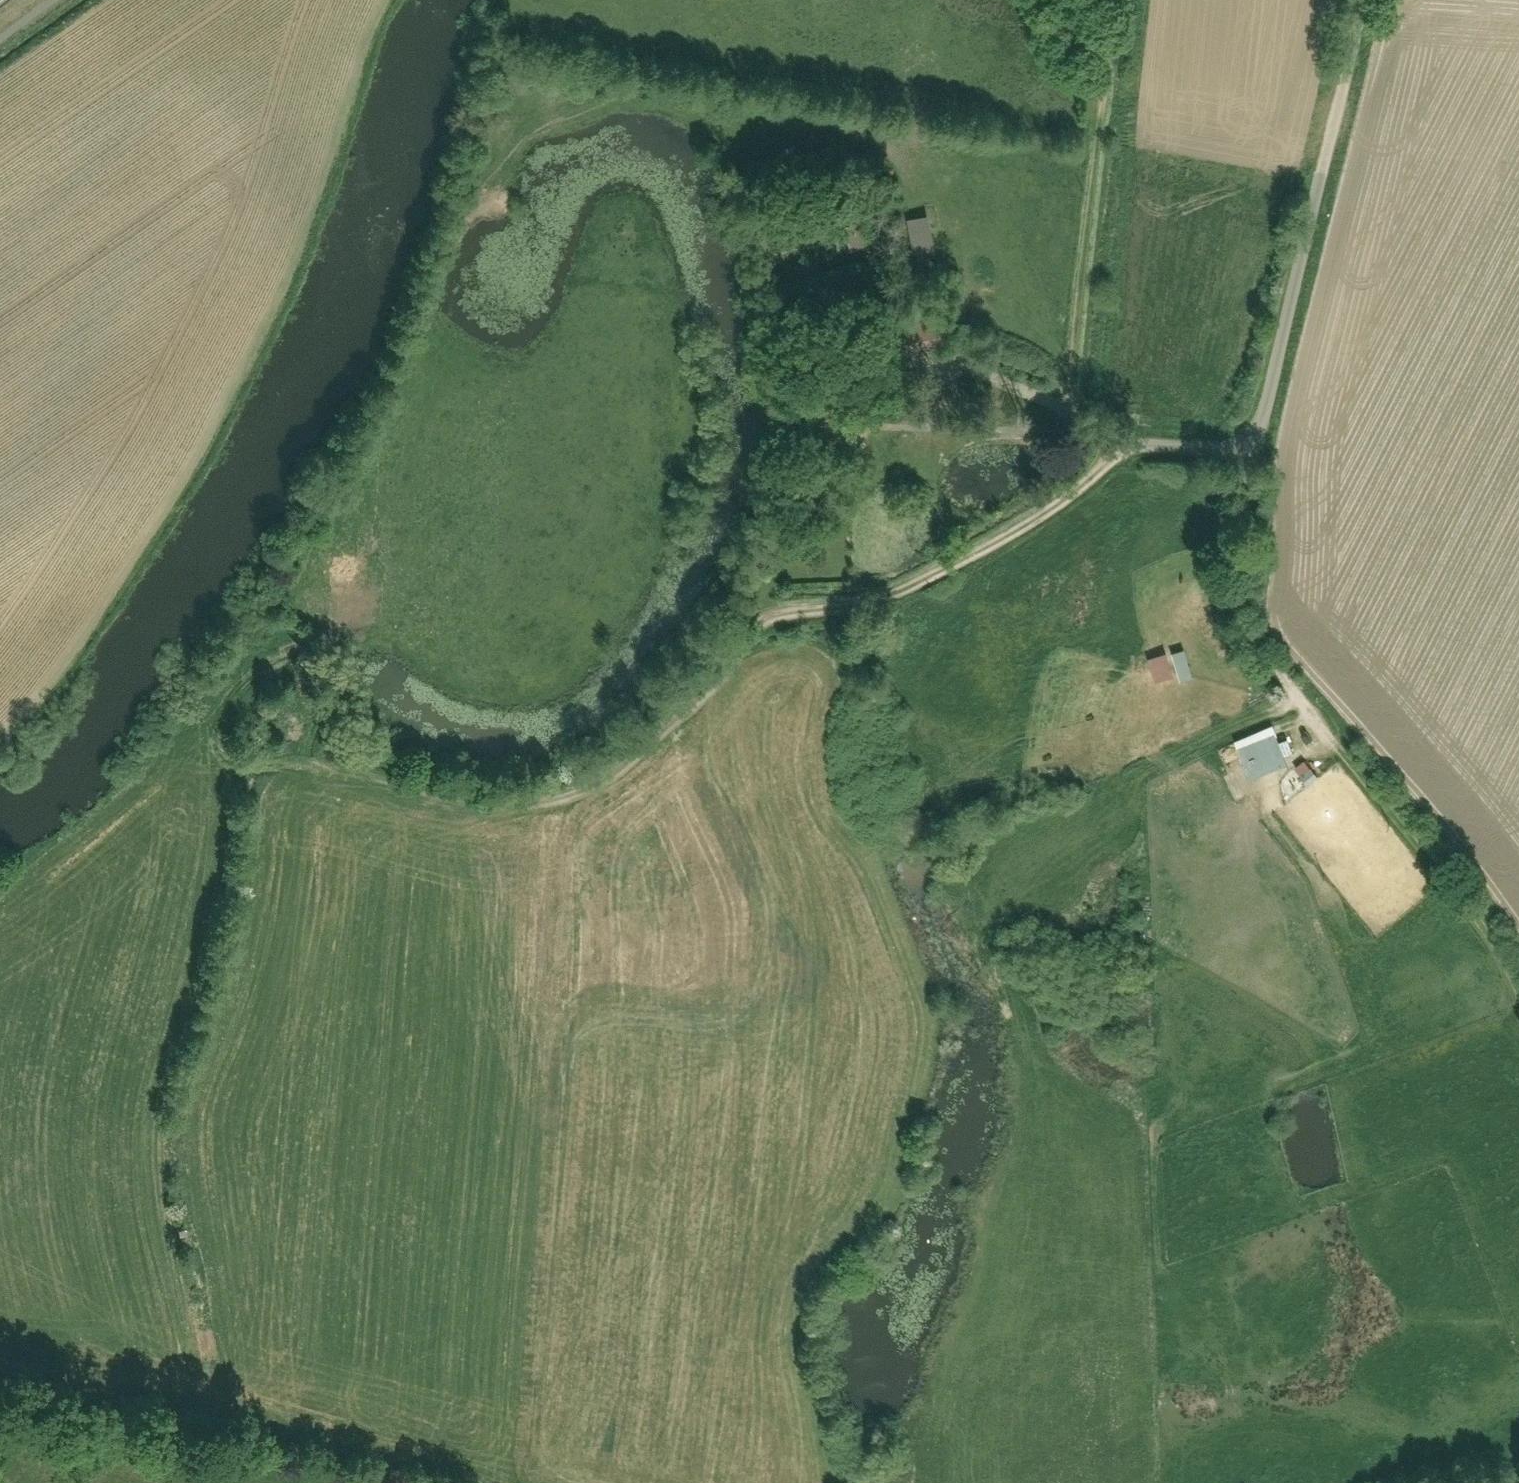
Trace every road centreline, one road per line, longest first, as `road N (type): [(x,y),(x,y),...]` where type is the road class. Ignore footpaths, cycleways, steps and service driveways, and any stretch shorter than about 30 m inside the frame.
road 1 (residential): [(1365,0),(1253,446),(1119,447),(1083,428),(1072,408)]
road 2 (track): [(1518,1004),(1489,938),(1420,859),(1247,621),(1253,446)]

